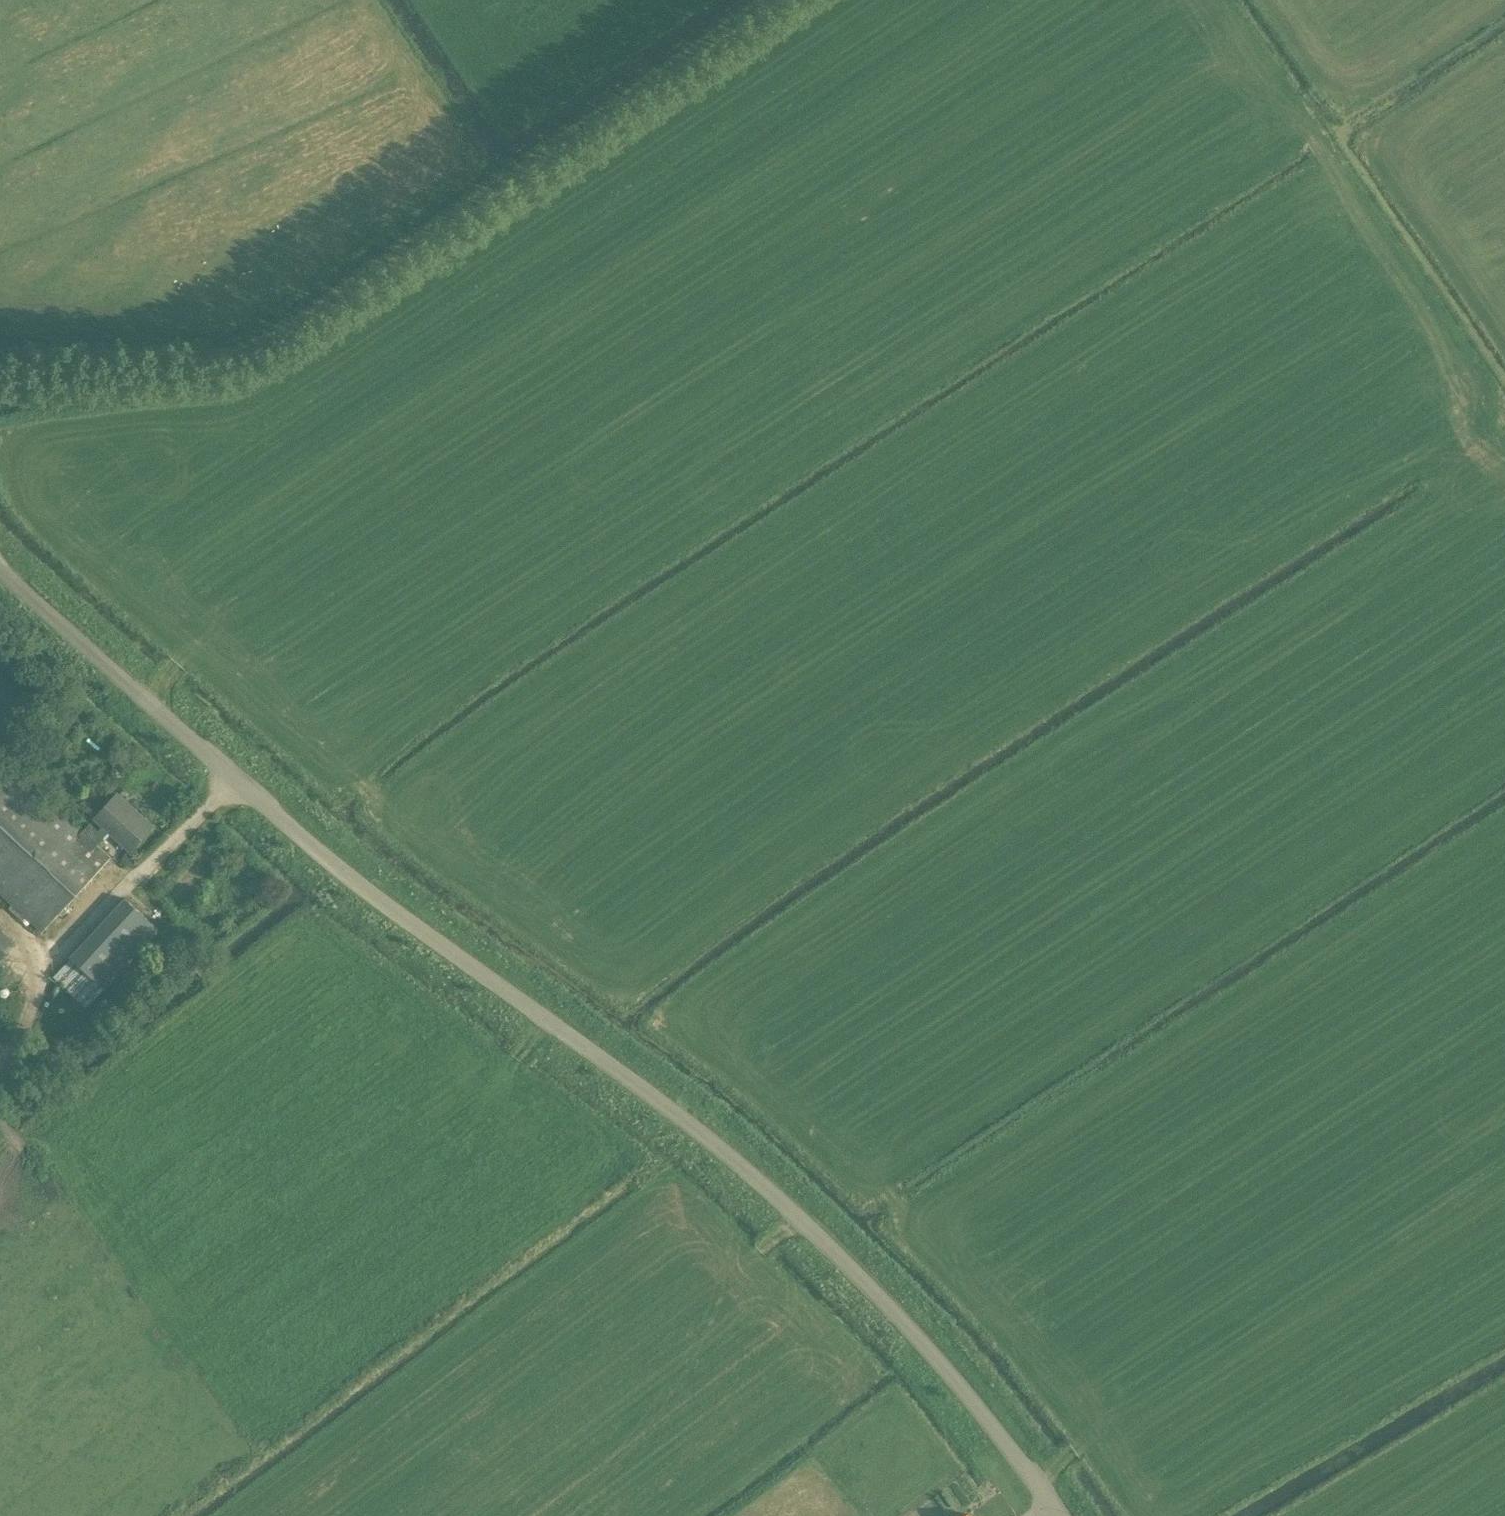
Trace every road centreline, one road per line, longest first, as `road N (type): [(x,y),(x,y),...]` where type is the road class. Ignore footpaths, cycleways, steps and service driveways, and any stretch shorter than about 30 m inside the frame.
road 1 (unclassified): [(1062,1515),(855,1269),(659,1095),(335,863),(0,570)]

